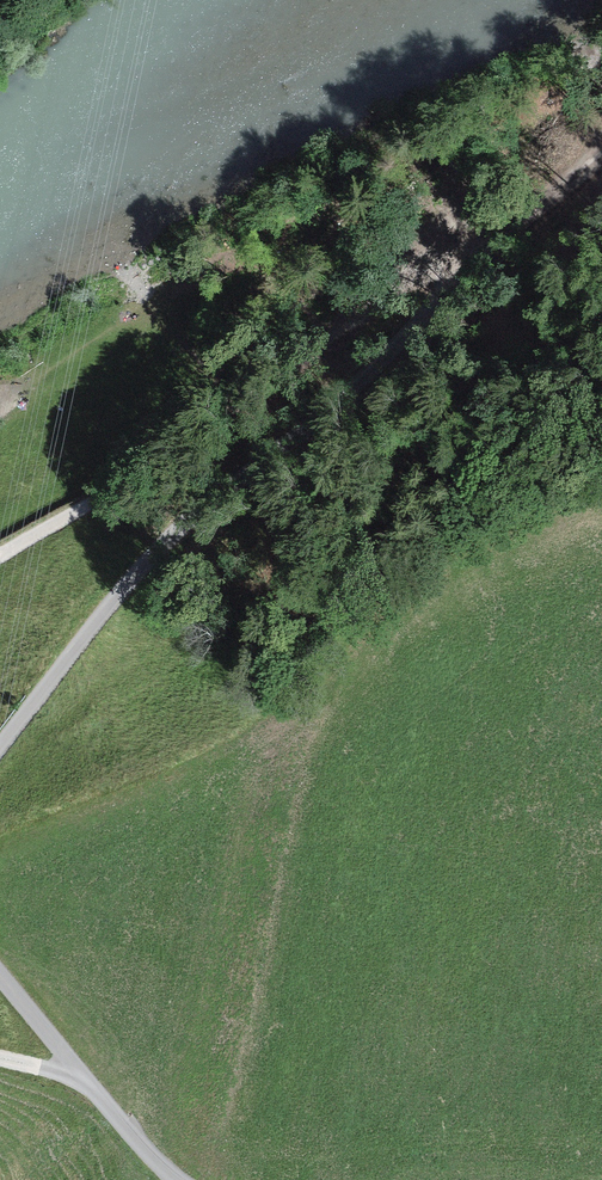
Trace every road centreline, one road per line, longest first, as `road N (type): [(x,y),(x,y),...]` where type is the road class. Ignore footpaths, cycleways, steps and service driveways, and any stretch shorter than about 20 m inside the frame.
road 1 (track): [(601,152),(462,256),(350,319),(257,394),(0,557)]
road 2 (track): [(462,256),(419,327),(186,521),(0,746)]
road 3 (track): [(74,1069),(152,1158),(187,1179)]

